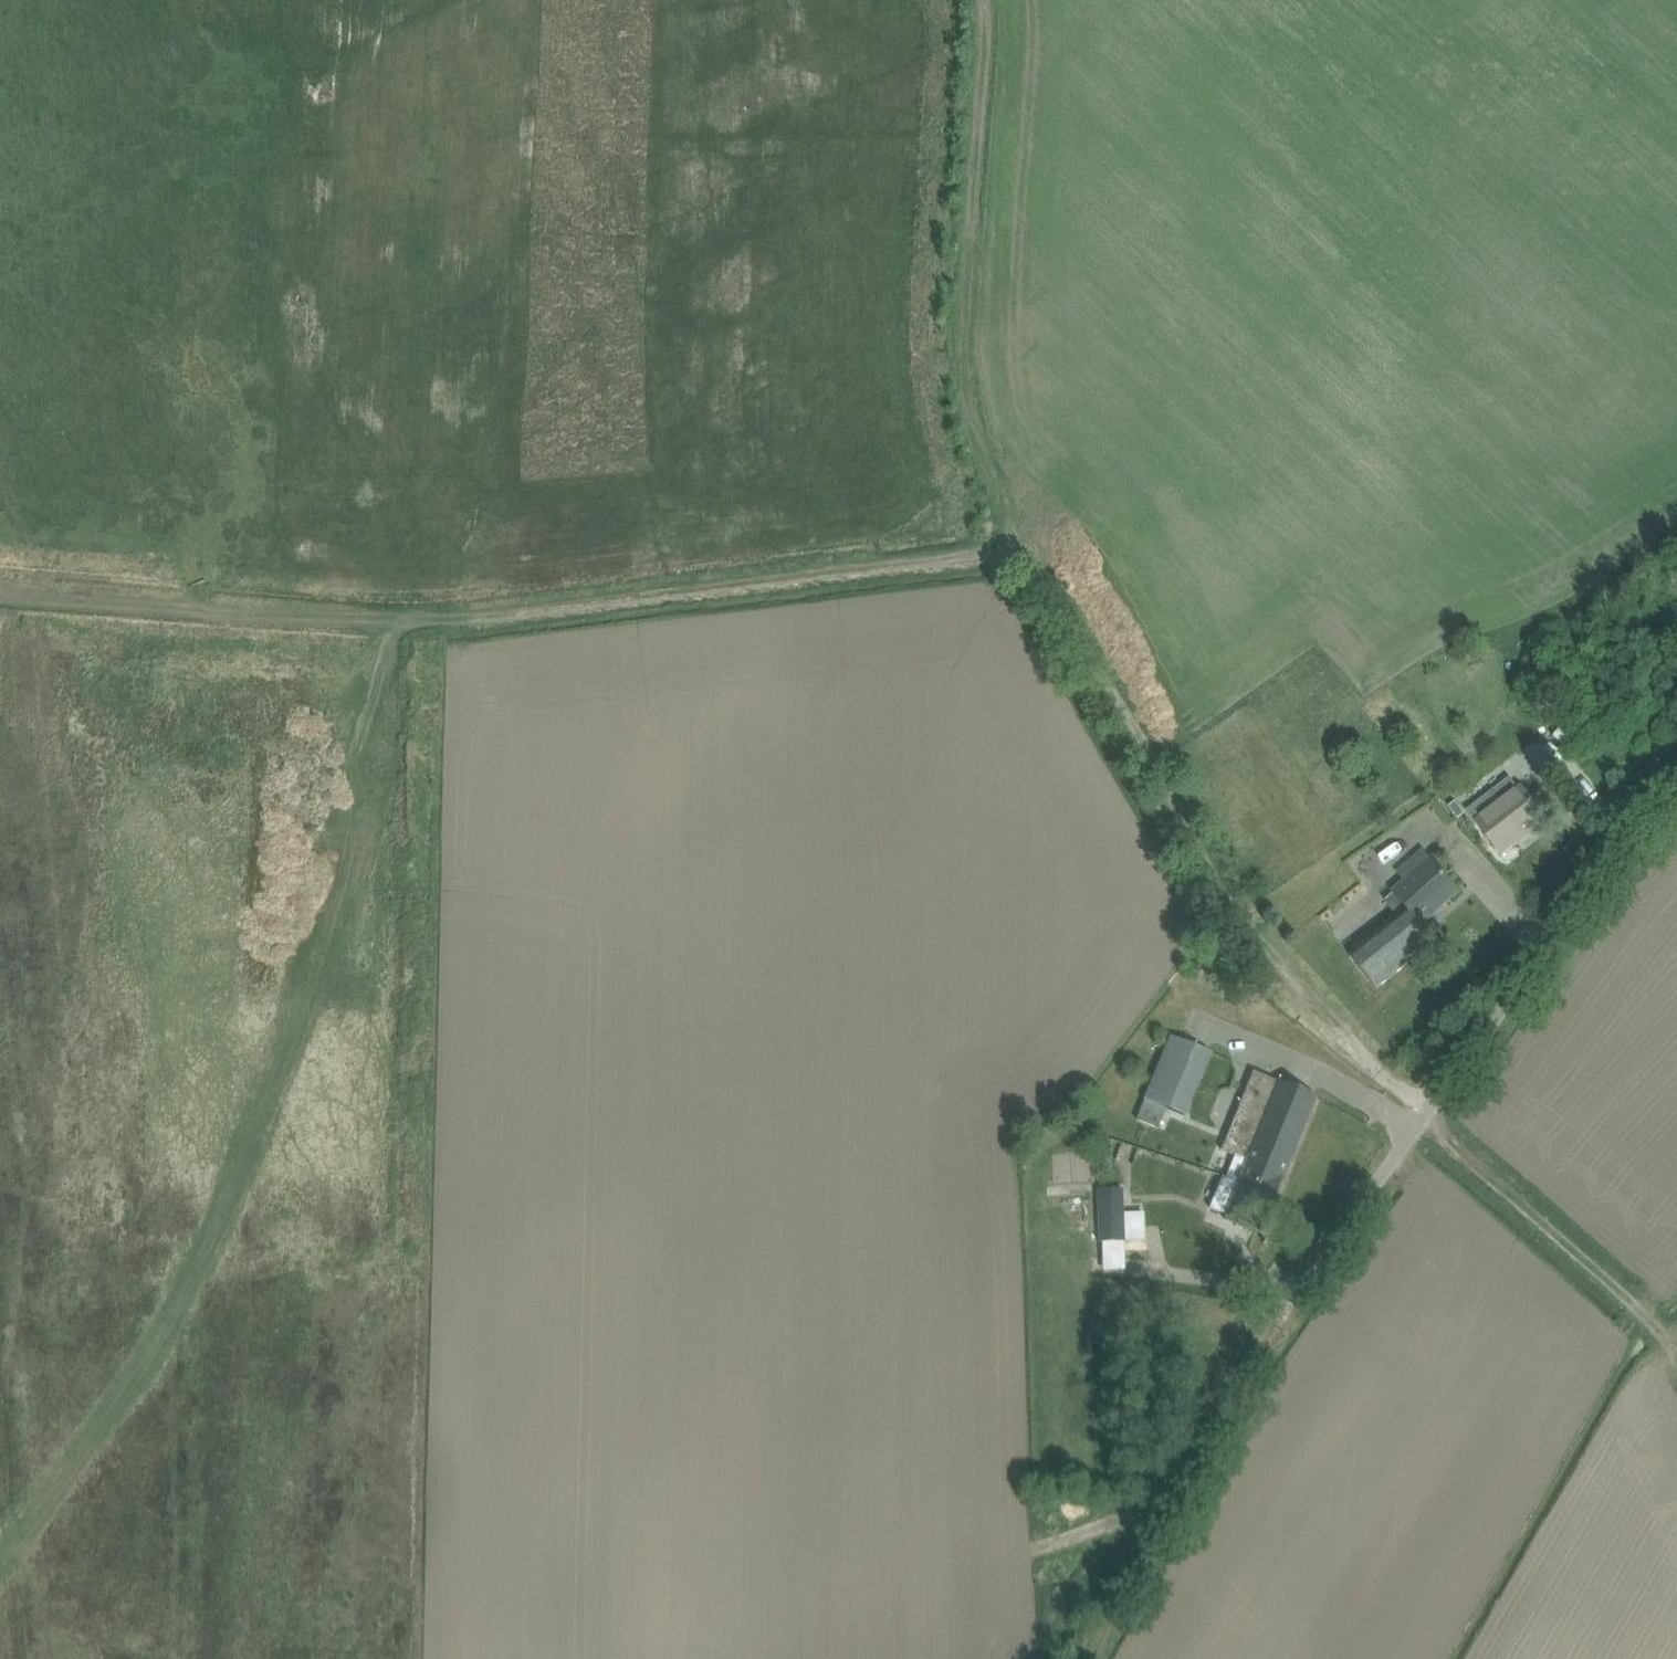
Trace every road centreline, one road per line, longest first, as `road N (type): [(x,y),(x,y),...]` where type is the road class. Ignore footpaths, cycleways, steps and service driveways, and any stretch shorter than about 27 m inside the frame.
road 1 (unclassified): [(1321,1311),(1676,808)]
road 2 (track): [(1089,1658),(1277,1340),(1321,1311)]
road 3 (track): [(1676,1364),(1650,1316),(1437,1144)]

